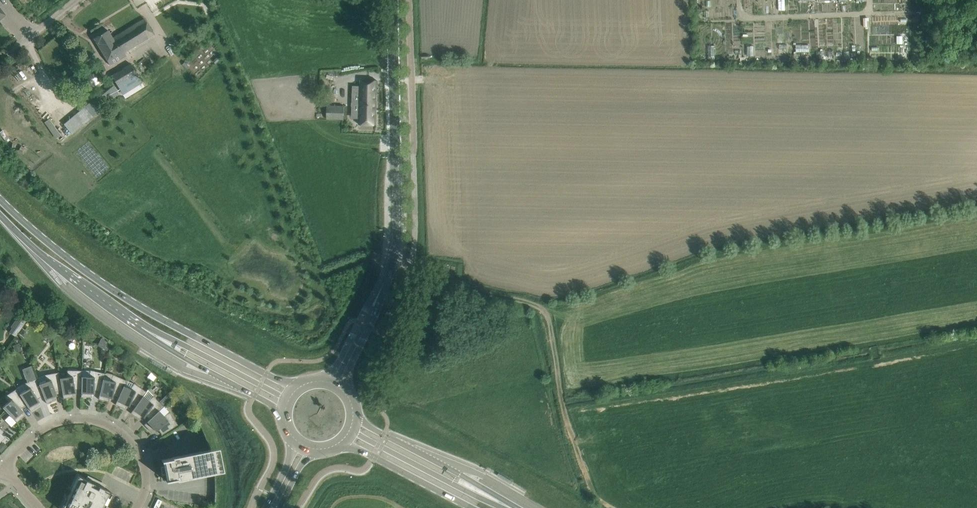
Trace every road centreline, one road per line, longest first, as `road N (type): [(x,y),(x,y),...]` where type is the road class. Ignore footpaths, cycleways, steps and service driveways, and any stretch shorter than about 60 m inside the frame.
road 1 (track): [(615,507),(597,497),(578,450),(547,313),(412,265)]
road 2 (secondary): [(297,388),(108,286),(0,199)]
road 3 (secondary): [(0,215),(142,328),(285,410)]
road 4 (tertiary): [(374,304),(396,237),(392,0)]
road 5 (residential): [(138,507),(147,482),(143,458),(119,431),(95,421),(52,424),(5,467)]
road 6 (secondary): [(511,507),(355,418)]
road 7 (secondary): [(336,447),(360,451),(473,507)]

